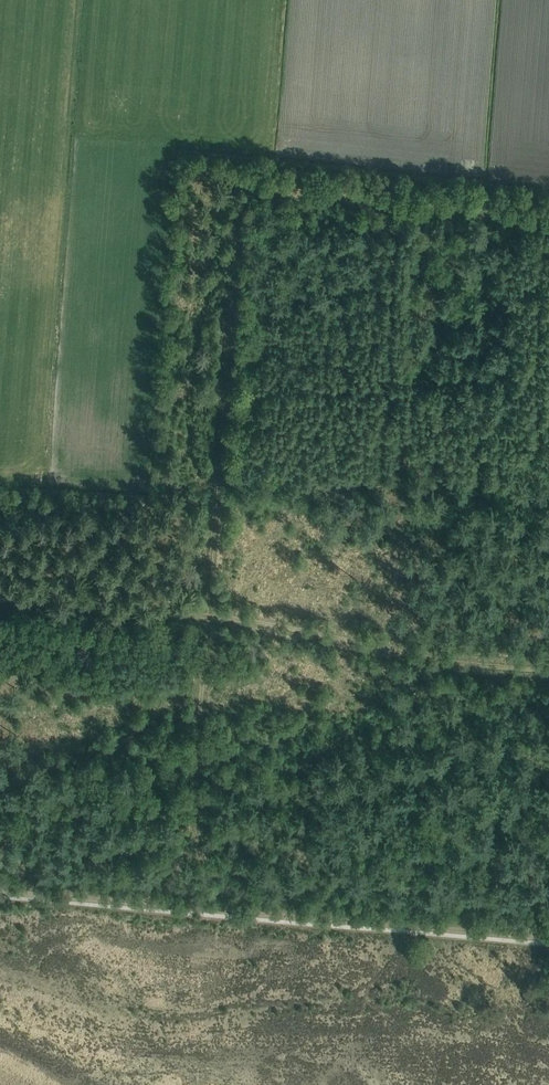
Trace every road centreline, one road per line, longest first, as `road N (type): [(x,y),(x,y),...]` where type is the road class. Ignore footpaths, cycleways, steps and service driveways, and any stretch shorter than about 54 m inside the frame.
road 1 (track): [(235,919),(192,811),(245,197),(260,186),(548,217)]
road 2 (track): [(0,607),(274,625),(548,673)]
road 3 (track): [(548,939),(0,892)]

